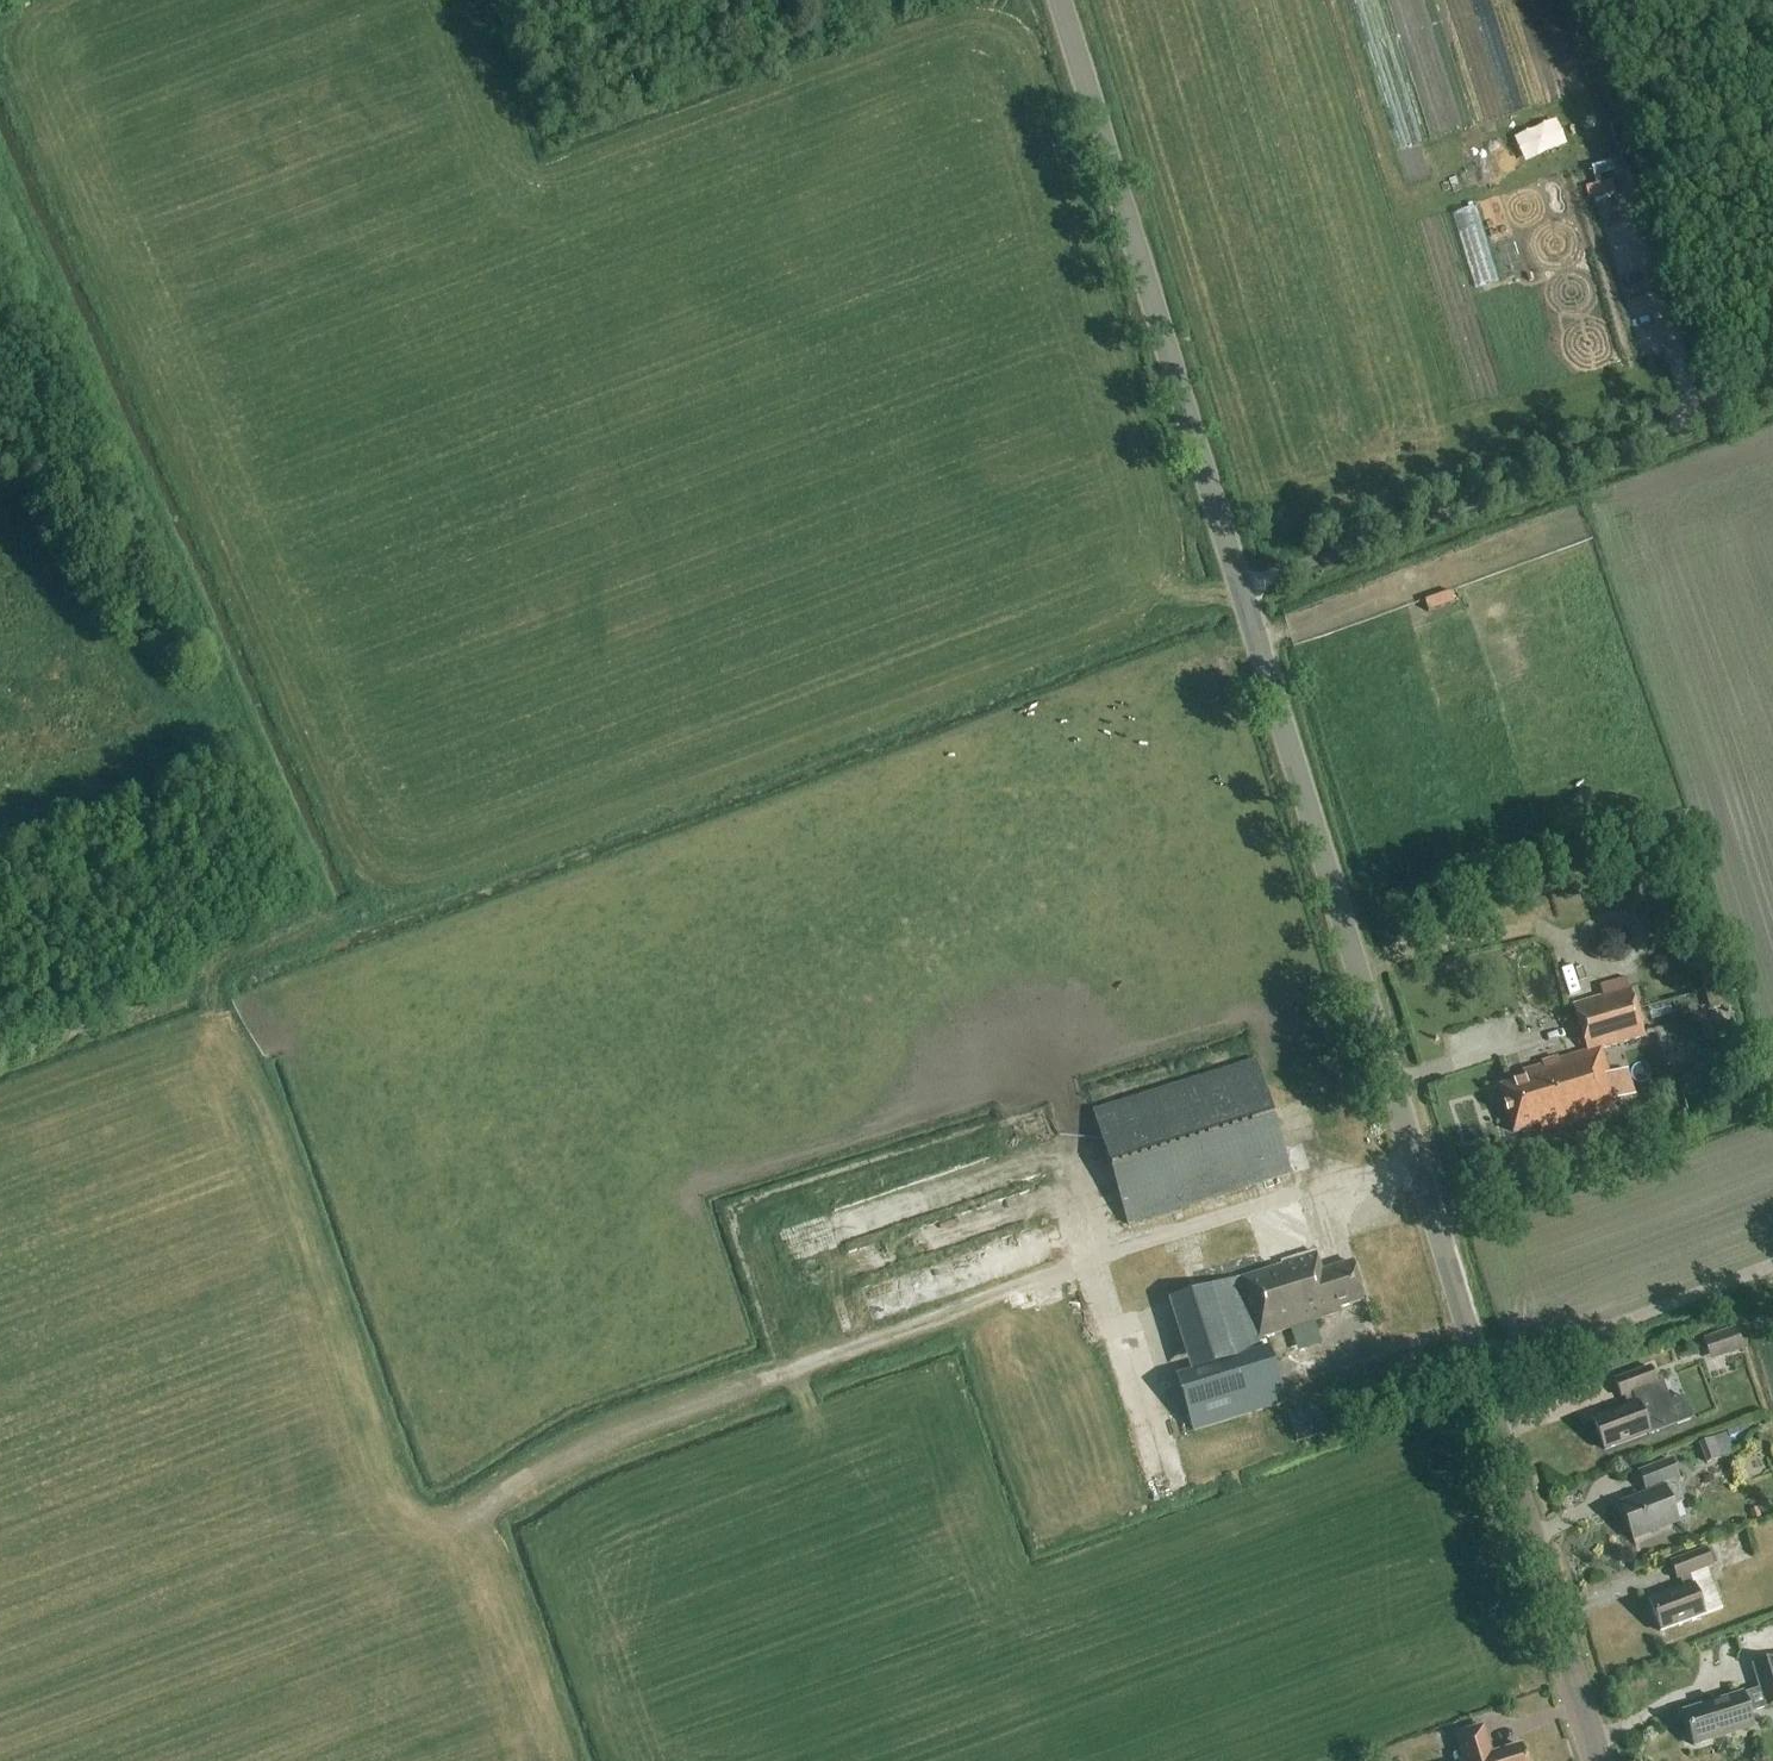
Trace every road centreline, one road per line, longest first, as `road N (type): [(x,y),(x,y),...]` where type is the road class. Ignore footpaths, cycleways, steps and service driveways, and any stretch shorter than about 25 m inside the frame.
road 1 (track): [(0,203),(322,901),(318,917),(220,961),(211,985),(408,1508),(422,1521),(454,1523),(557,1461),(1045,1275)]
road 2 (tertiary): [(1602,1760),(1482,1394),(1365,981),(1061,0)]
road 3 (track): [(568,1760),(479,1512)]

